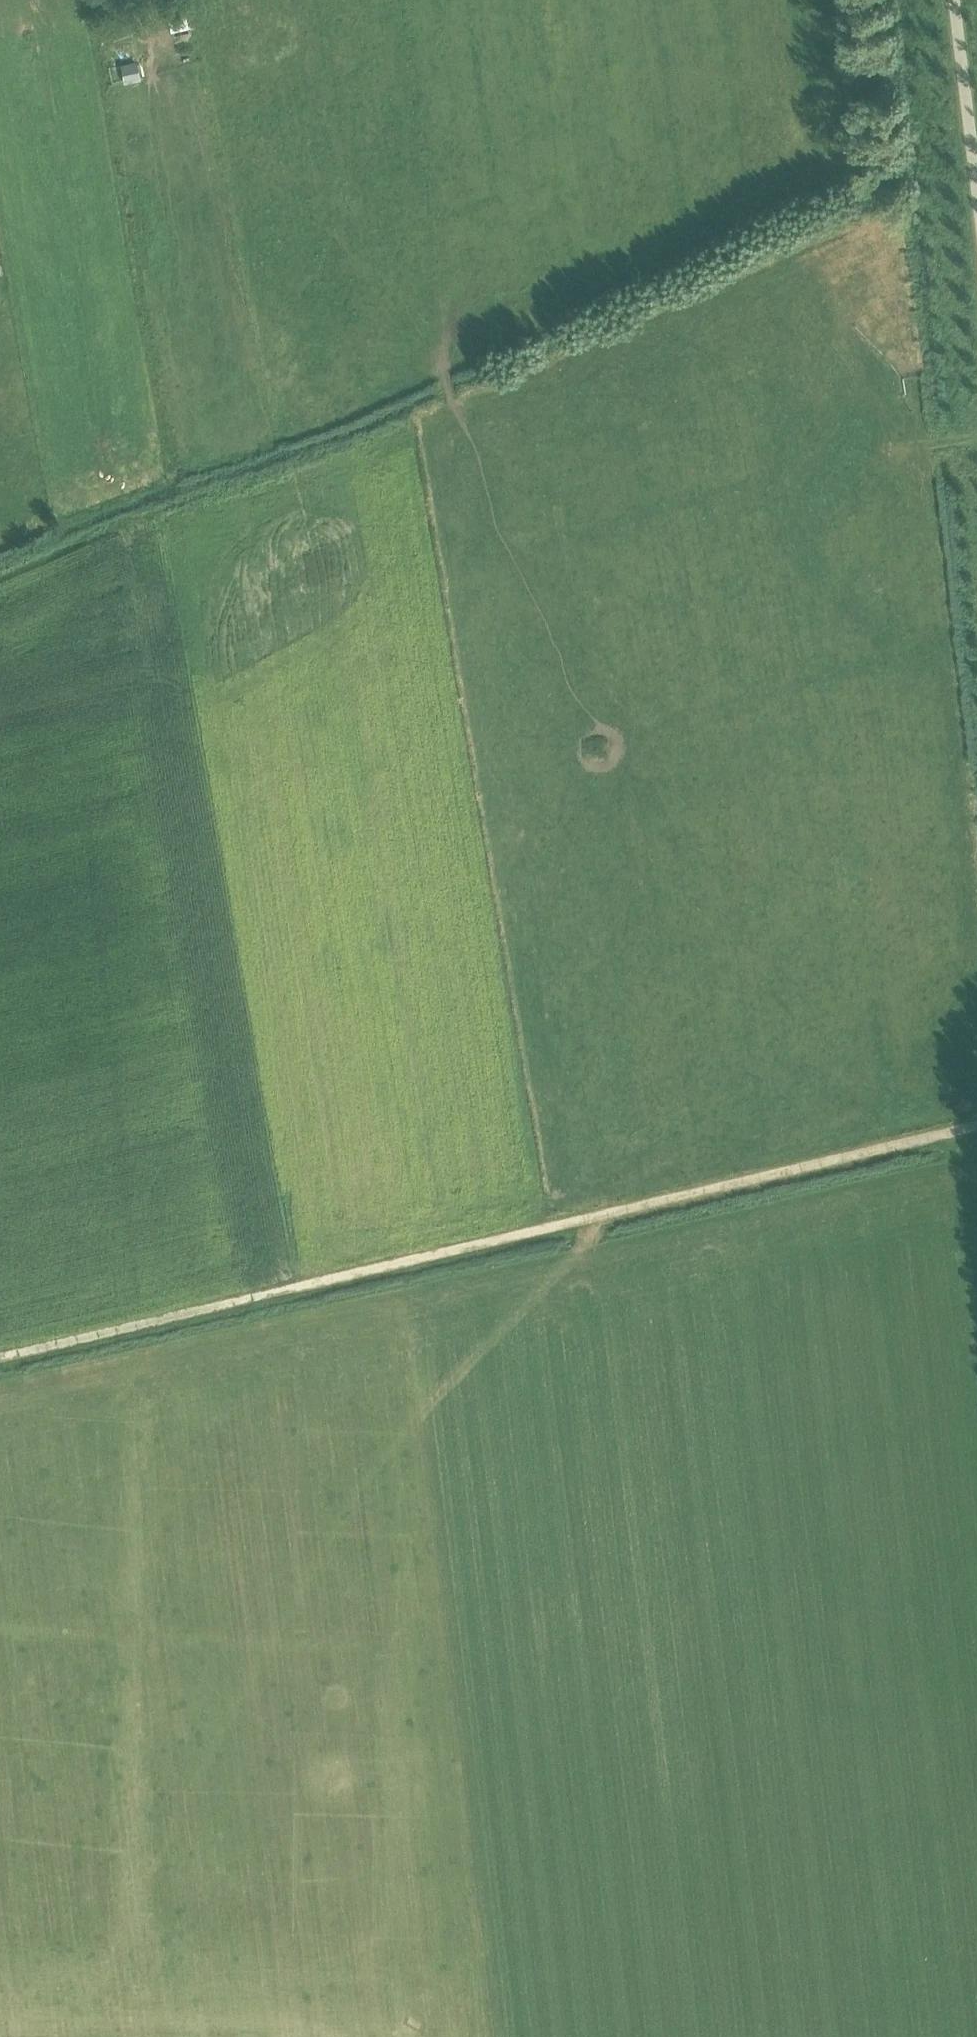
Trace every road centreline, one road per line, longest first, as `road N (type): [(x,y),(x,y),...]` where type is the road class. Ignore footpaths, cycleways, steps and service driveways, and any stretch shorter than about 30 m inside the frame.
road 1 (track): [(465,375),(900,192),(966,96)]

